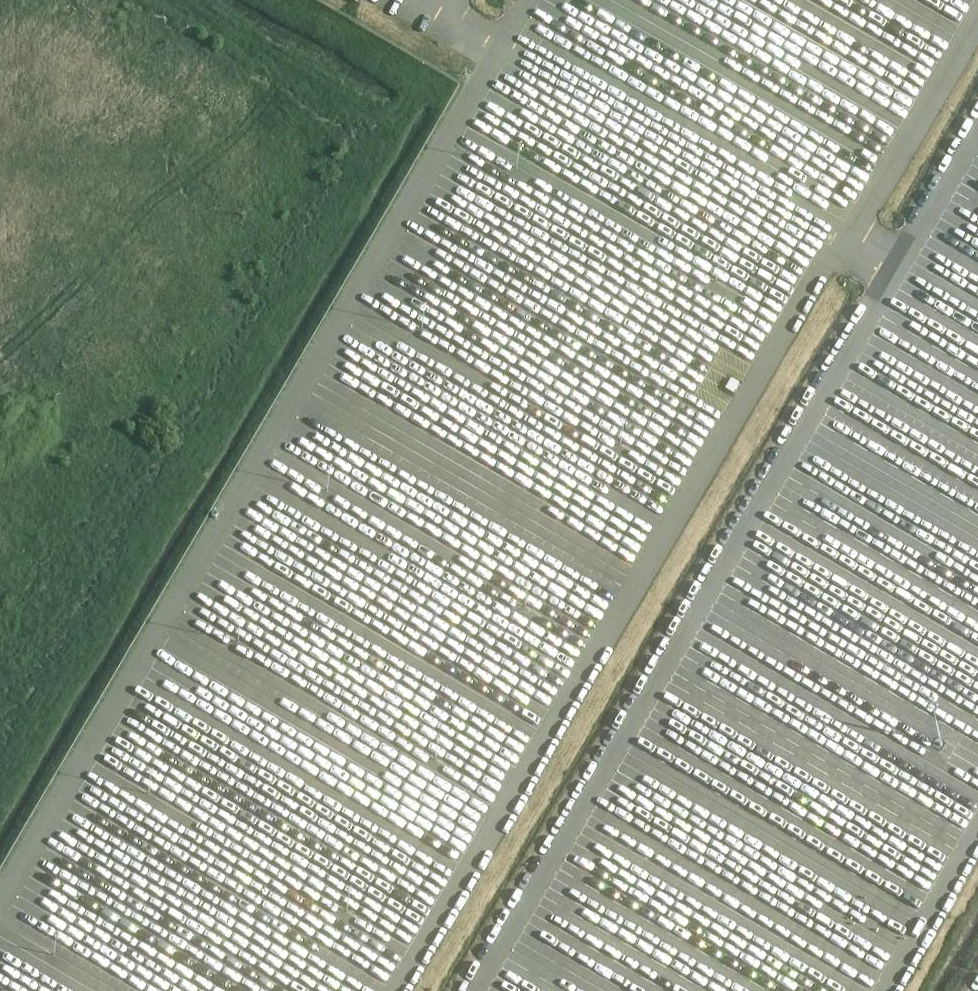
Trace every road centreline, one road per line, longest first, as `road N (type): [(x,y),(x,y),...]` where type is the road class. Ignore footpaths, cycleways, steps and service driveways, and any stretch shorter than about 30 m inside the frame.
road 1 (unclassified): [(498,41),(0,905)]
road 2 (unclassified): [(845,242),(412,990)]
road 3 (unclassified): [(904,273),(483,990)]
road 4 (unclassified): [(498,41),(845,242)]
road 5 (unclassified): [(904,273),(977,144)]

